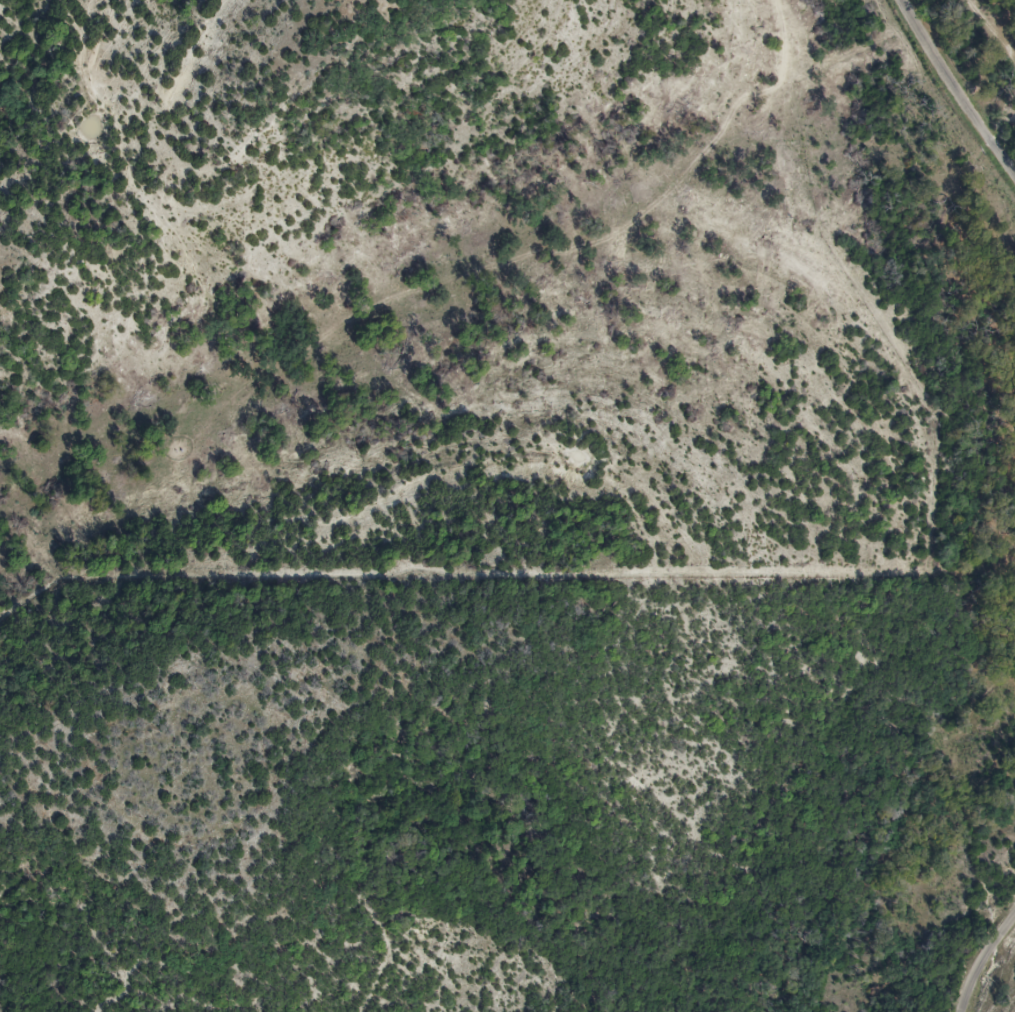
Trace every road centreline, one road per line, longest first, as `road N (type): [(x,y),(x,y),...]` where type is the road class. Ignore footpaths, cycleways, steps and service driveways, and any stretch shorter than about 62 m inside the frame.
road 1 (residential): [(1014,175),(900,0)]

